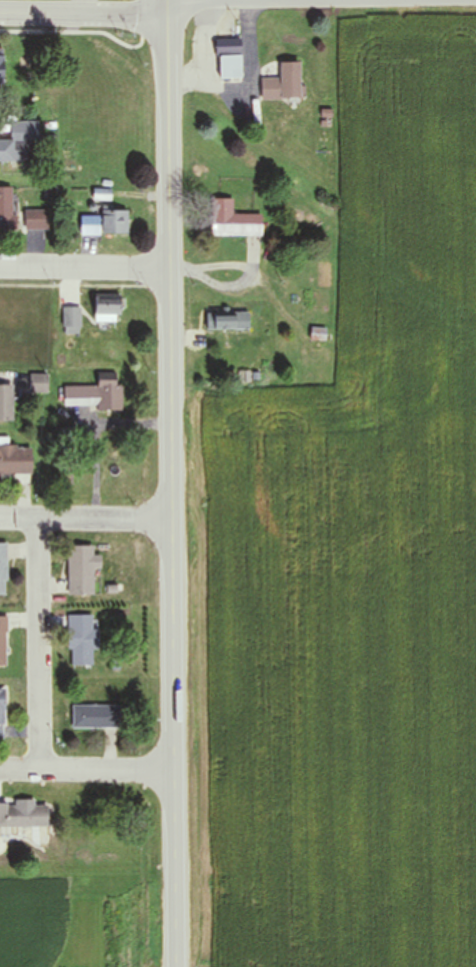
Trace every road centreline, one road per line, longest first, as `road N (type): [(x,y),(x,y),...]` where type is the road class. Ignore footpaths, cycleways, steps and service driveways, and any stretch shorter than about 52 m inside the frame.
road 1 (primary): [(178,966),(167,18)]
road 2 (residential): [(42,768),(41,519)]
road 3 (residential): [(176,772),(0,768)]
road 4 (residential): [(172,520),(0,519)]
road 5 (residential): [(170,268),(0,266)]
road 6 (secondary): [(167,18),(0,16)]
road 7 (secondary): [(331,0),(167,3)]

